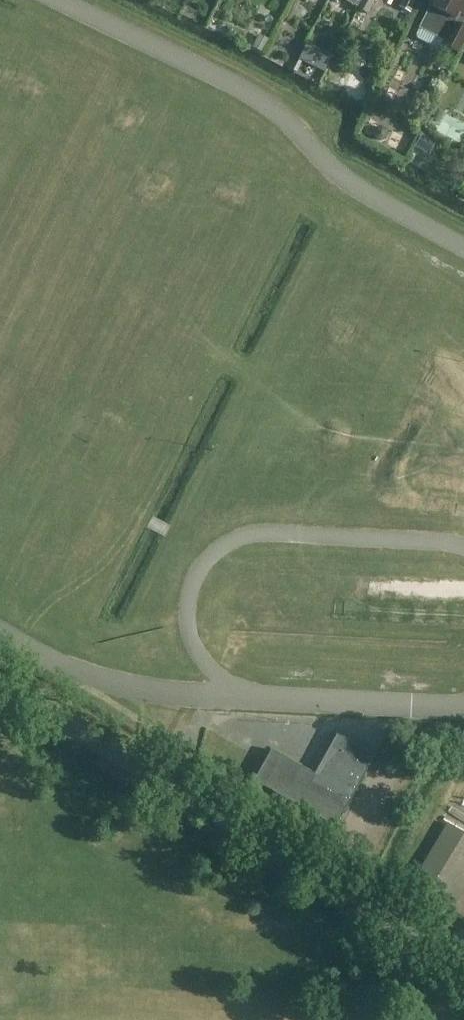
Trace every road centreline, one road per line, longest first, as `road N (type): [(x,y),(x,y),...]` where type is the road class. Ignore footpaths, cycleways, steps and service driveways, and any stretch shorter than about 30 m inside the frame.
road 1 (residential): [(463,972),(0,696)]

